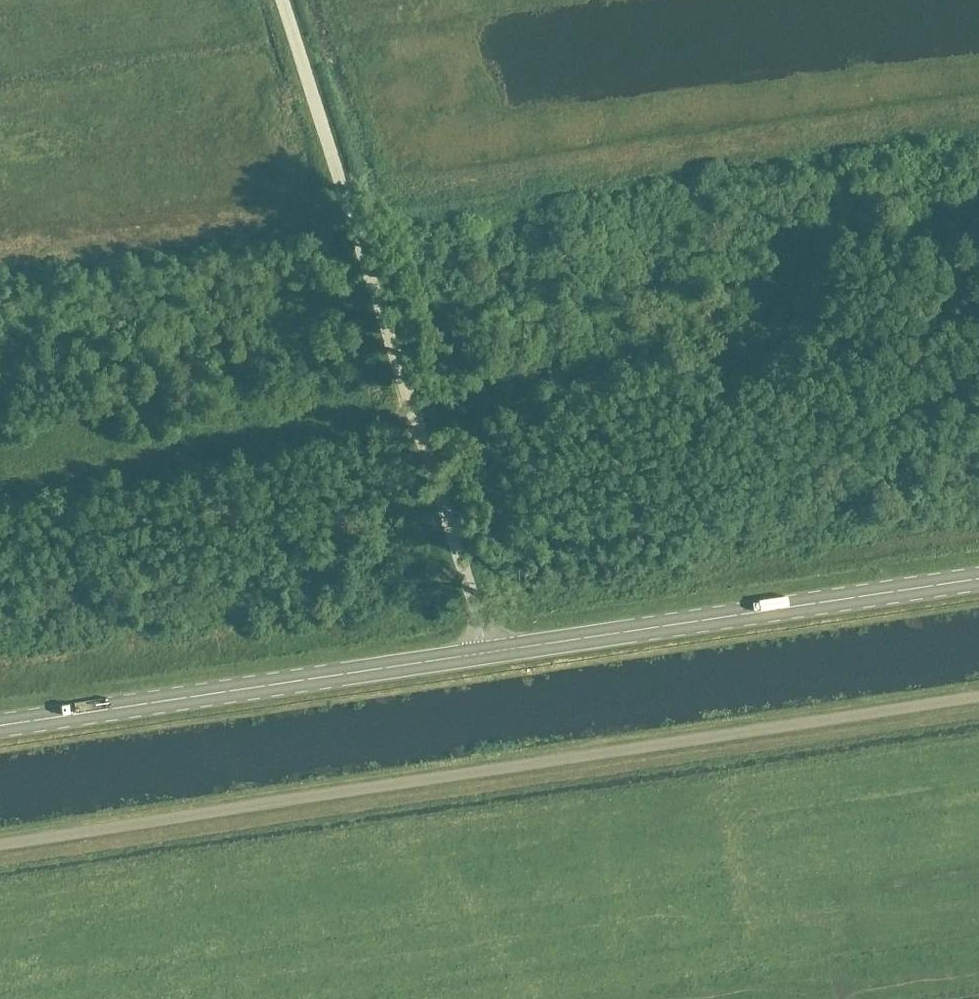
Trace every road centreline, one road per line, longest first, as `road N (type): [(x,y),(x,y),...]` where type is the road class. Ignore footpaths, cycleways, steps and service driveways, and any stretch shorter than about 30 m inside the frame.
road 1 (unclassified): [(0,846),(978,698)]
road 2 (unclassified): [(482,654),(473,601),(282,0)]
road 3 (primary): [(978,581),(482,654)]
road 4 (primary): [(482,654),(0,727)]
road 5 (track): [(0,473),(413,410)]

